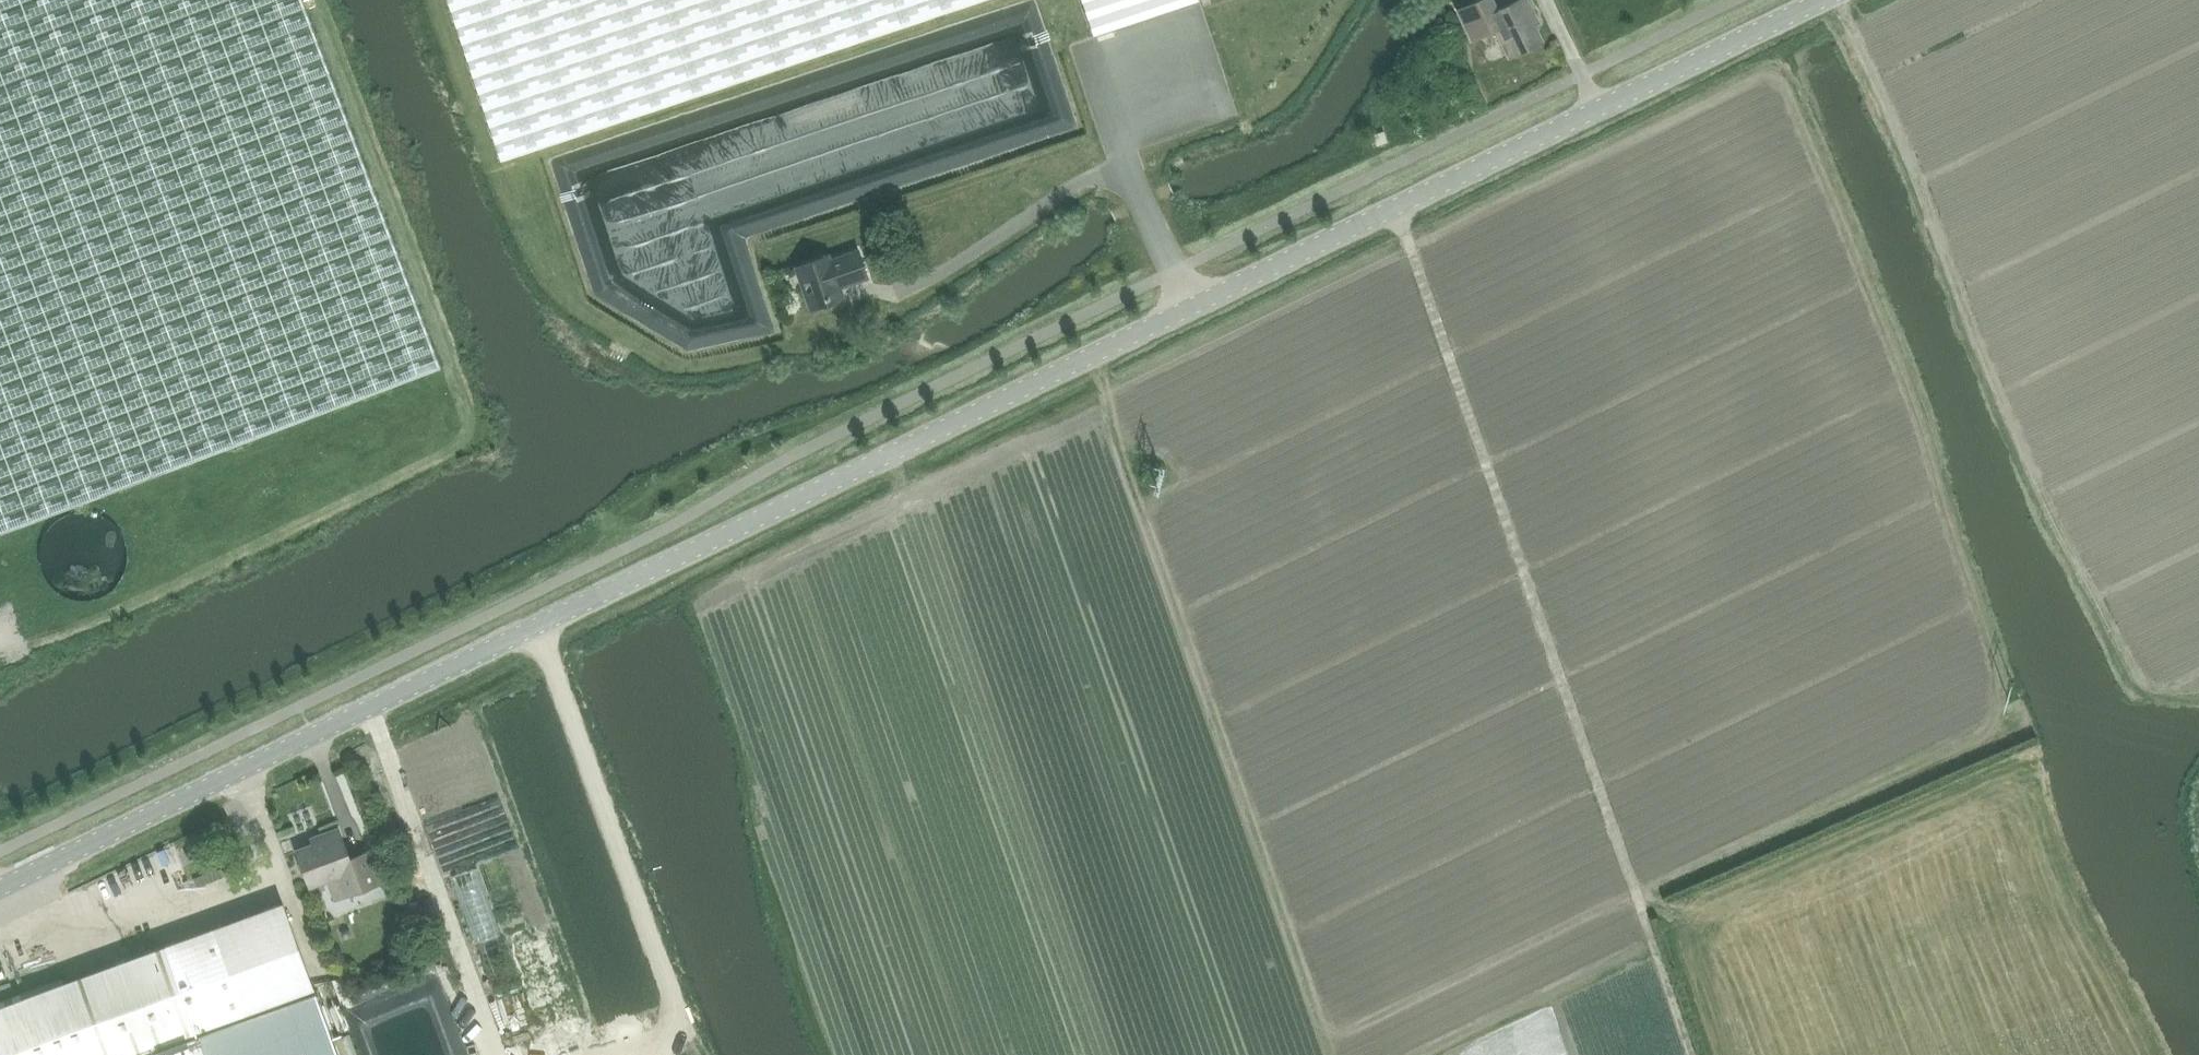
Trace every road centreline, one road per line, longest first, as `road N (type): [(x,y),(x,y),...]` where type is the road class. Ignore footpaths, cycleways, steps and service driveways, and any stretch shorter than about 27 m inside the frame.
road 1 (unclassified): [(0,886),(1821,0)]

